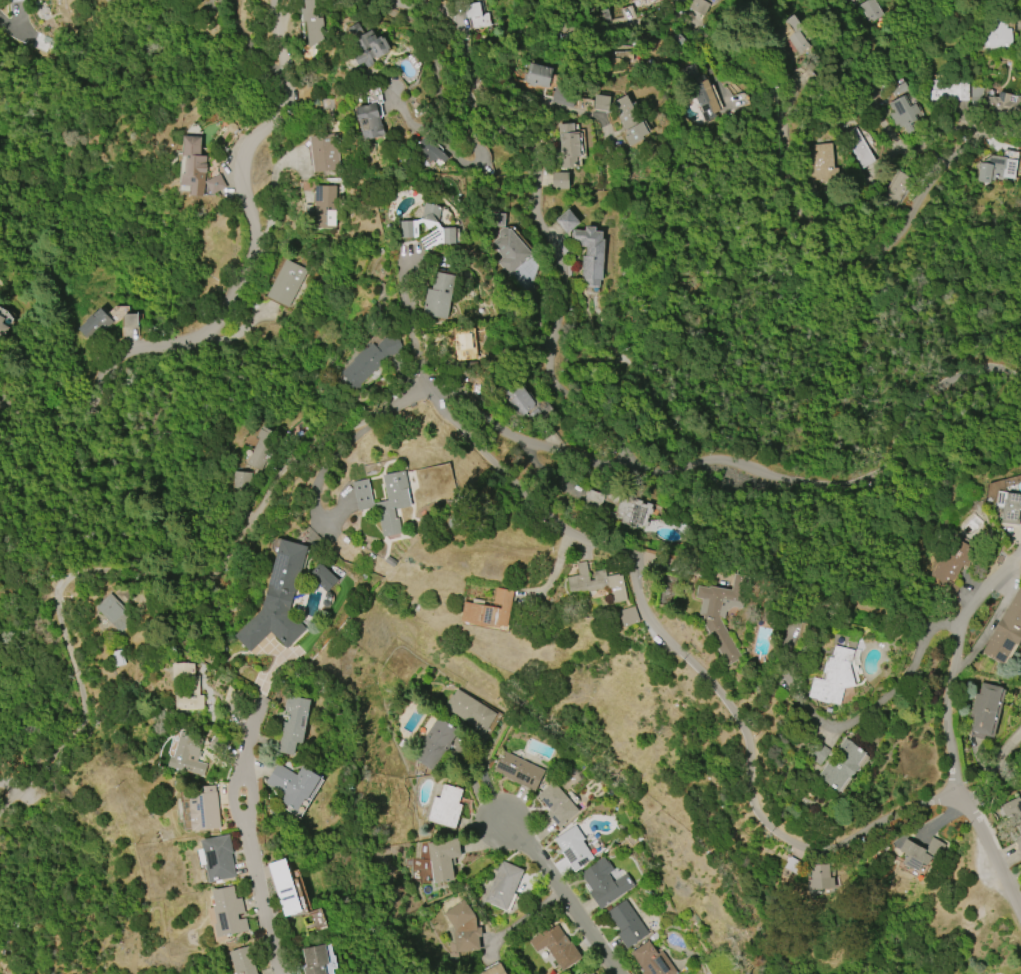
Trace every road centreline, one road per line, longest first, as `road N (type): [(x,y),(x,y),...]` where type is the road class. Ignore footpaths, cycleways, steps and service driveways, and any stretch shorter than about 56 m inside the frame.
road 1 (residential): [(966,802),(932,806),(818,851),(782,837),(753,795),(747,728),(716,681),(670,643),(647,609),(632,554),(588,542),(547,514),(422,390)]
road 2 (residential): [(422,390),(457,396),(508,434),(594,463),(660,473),(713,459),(853,487),(893,457),(933,396),(955,381),(987,369),(1020,380)]
road 3 (residential): [(422,390),(363,431),(286,467),(239,549),(152,634),(71,741),(0,815)]
road 4 (residential): [(276,0),(278,103),(252,143),(244,179),(256,230),(241,283),(210,330),(136,349),(109,367),(68,421),(26,421),(0,401)]
road 5 (residential): [(626,463),(624,437),(606,411),(552,381),(566,274),(542,225),(535,153),(476,110),(455,15),(395,0)]
road 6 (residential): [(925,200),(911,229),(858,265),(837,256),(790,184),(762,83),(685,17),(582,35)]
road 7 (residential): [(1020,126),(978,122),(910,150),(872,100),(867,44),(842,0)]
road 8 (residential): [(966,802),(953,703),(968,626),(981,601),(1020,566)]
road 9 (residential): [(824,725),(856,723),(890,699),(935,622),(968,626)]
road 10 (residential): [(618,973),(536,855),(501,821)]
road 11 (residential): [(247,837),(251,790),(244,755),(232,797),(247,837)]
road 12 (residential): [(281,973),(247,837)]

